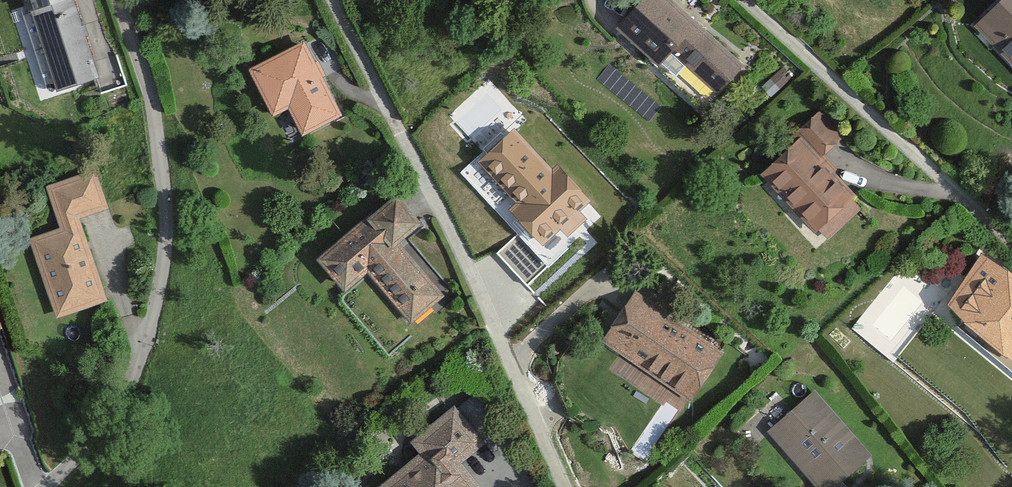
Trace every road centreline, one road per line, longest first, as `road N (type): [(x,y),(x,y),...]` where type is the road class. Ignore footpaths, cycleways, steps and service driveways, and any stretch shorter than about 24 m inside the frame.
road 1 (residential): [(566,486),(448,221),(331,0)]
road 2 (residential): [(49,486),(125,391),(161,278),(167,213),(151,101),(119,0)]
road 3 (residential): [(1011,243),(742,0)]

